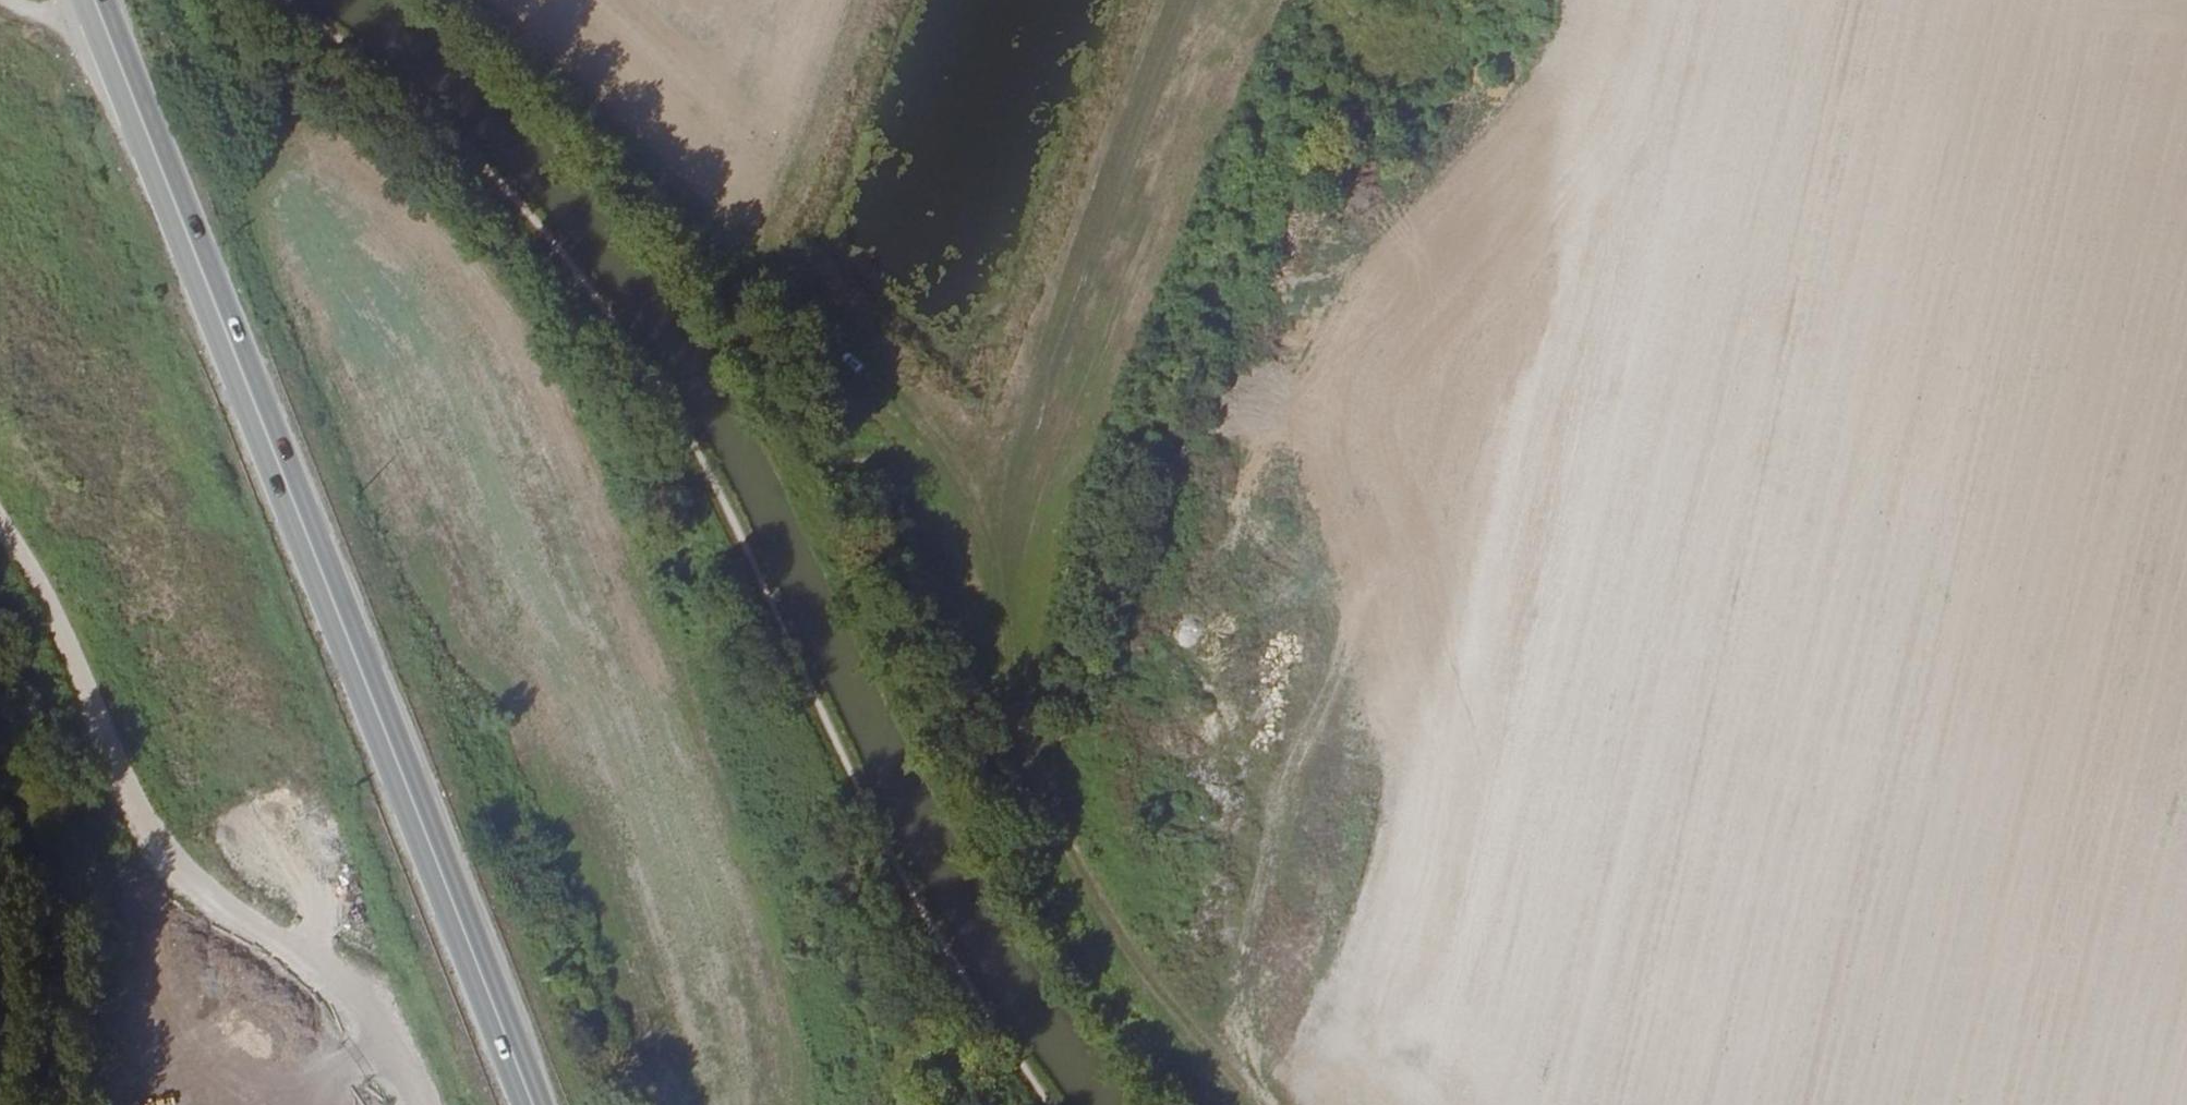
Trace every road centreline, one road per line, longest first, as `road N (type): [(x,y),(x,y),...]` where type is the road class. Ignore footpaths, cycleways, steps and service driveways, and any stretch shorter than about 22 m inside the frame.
road 1 (secondary): [(94,0),(533,1104)]
road 2 (track): [(735,205),(994,520),(1011,612),(1019,773),(1156,977),(1267,1104)]
road 3 (track): [(414,1104),(383,1028),(328,970),(190,881),(151,828),(32,567),(0,517)]

